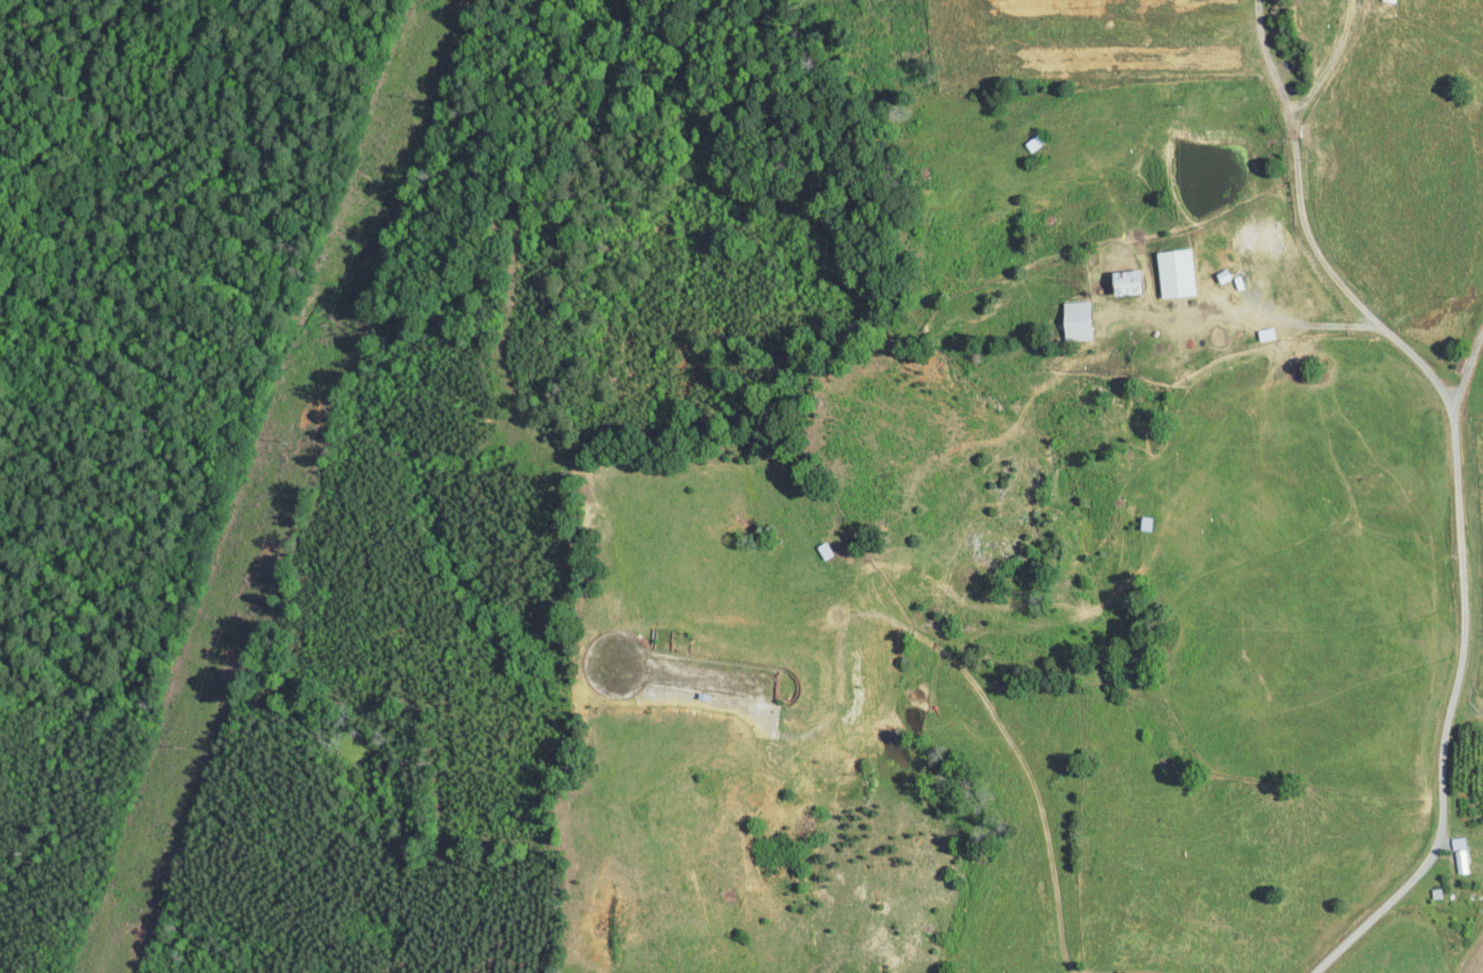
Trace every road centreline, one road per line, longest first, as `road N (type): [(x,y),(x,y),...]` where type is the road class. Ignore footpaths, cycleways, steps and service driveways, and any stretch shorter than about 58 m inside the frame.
road 1 (residential): [(1315,972),(1432,857),(1440,834),(1444,741),(1465,631),(1452,406)]

